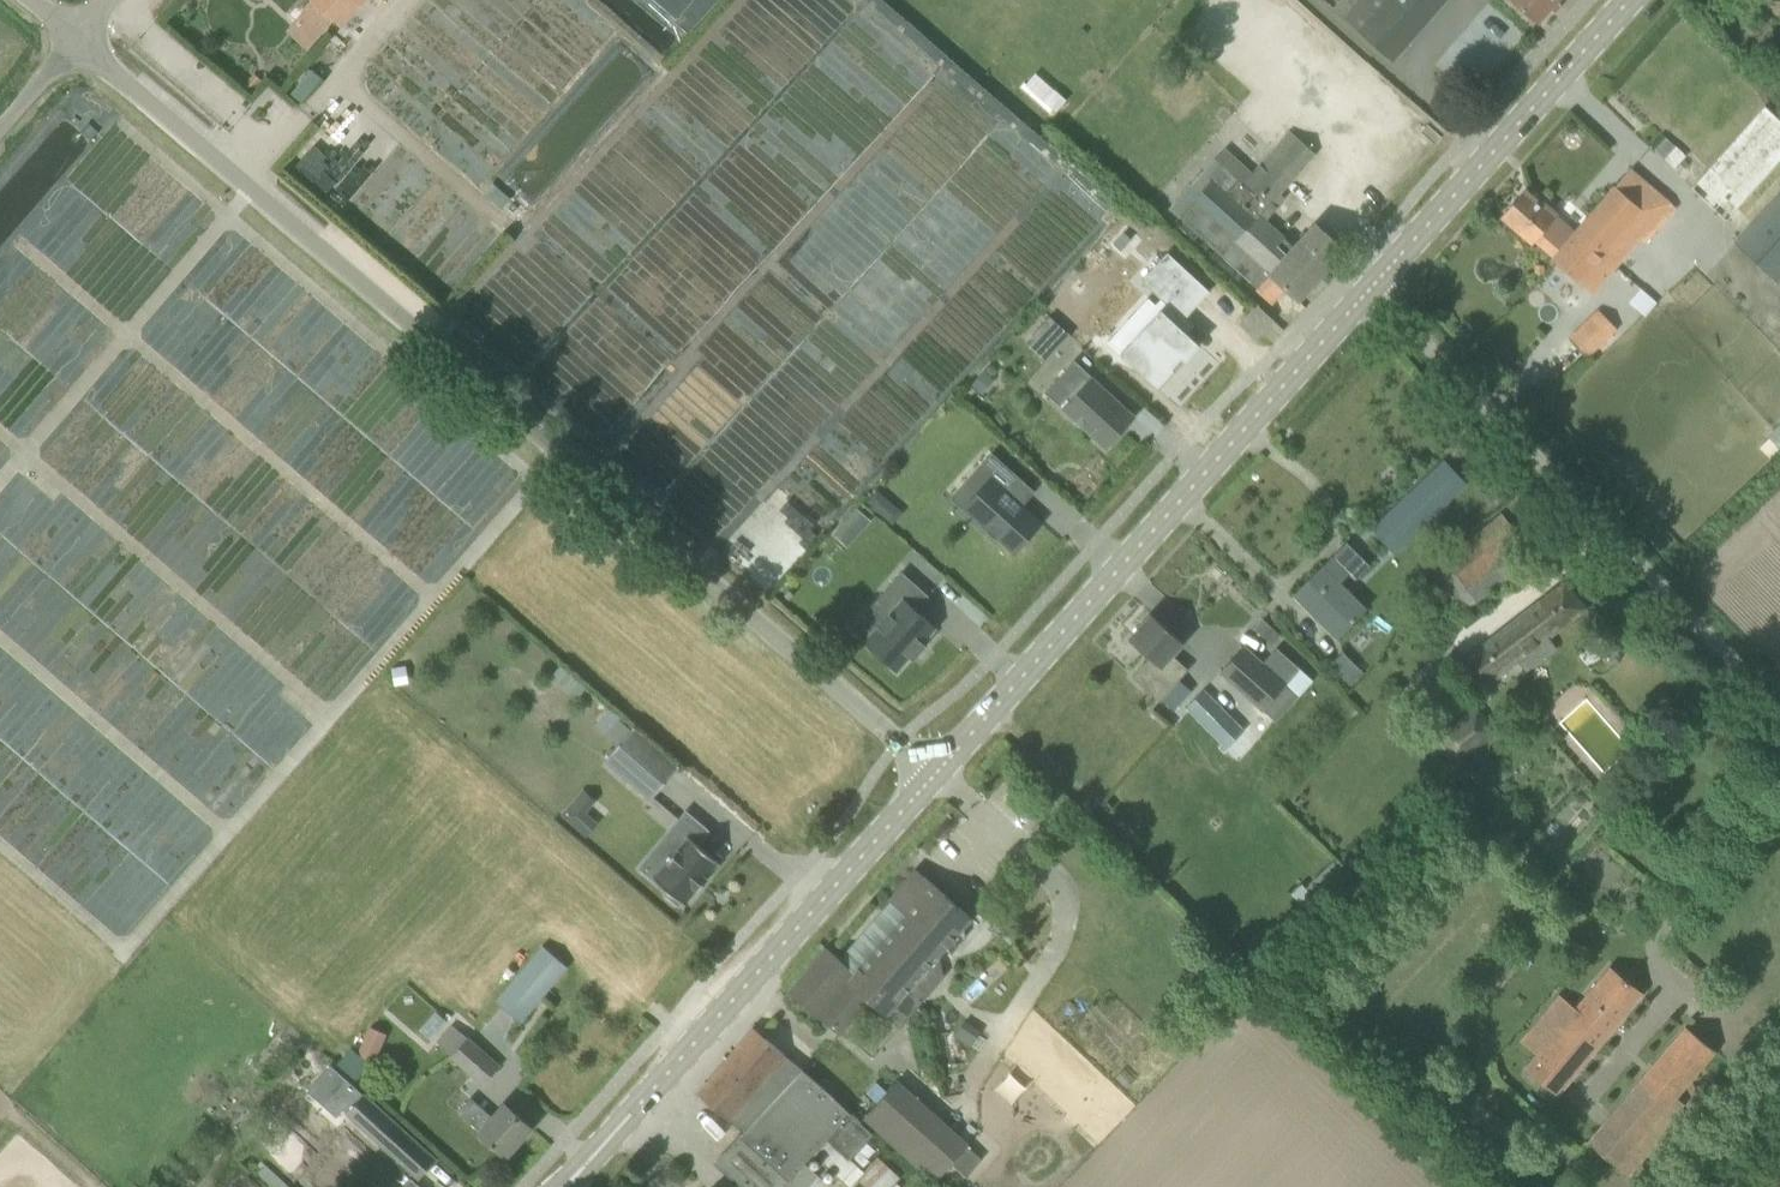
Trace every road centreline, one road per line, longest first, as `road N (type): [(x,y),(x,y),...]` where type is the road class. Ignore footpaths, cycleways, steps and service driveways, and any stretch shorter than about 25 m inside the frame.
road 1 (unclassified): [(934,777),(73,39)]
road 2 (secondary): [(934,777),(1379,278)]
road 3 (unclassified): [(1779,700),(1379,278)]
road 4 (secondary): [(571,1181),(934,777)]
road 5 (secondary): [(1379,278),(1630,0)]

